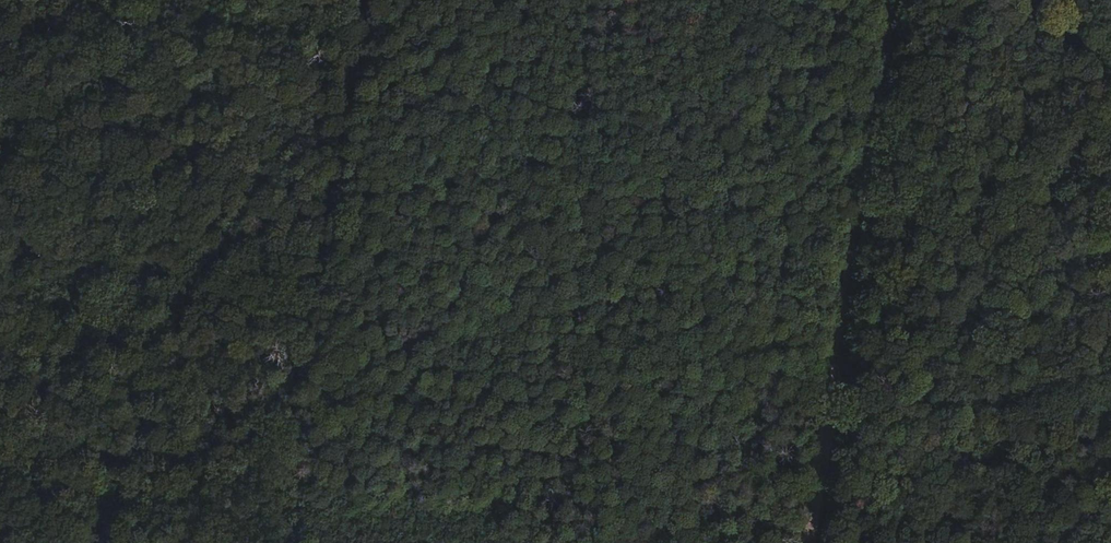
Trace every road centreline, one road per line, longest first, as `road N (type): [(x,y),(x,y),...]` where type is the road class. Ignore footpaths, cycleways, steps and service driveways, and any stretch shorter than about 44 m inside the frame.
road 1 (track): [(375,0),(263,542)]

